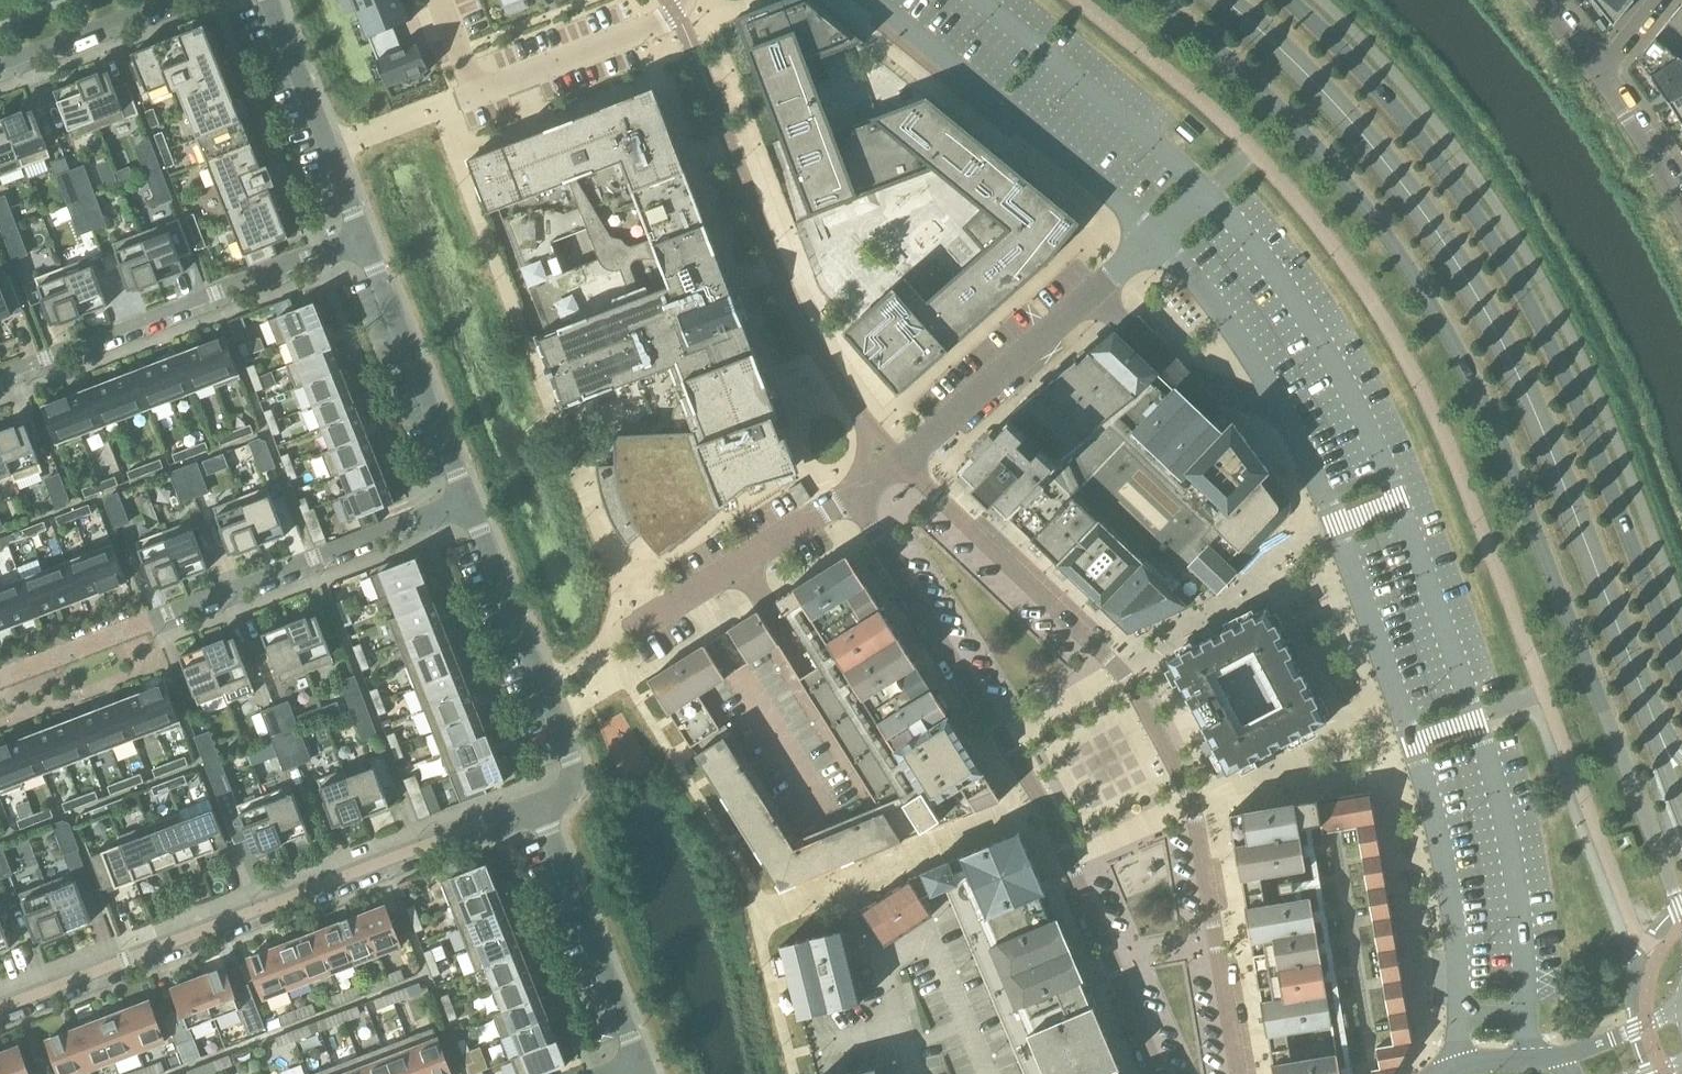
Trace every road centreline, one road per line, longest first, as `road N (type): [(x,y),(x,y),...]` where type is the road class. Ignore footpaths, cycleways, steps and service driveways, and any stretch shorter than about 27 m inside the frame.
road 1 (secondary): [(1154,0),(1283,111),(1415,275),(1498,440),(1681,915)]
road 2 (secondary): [(1681,677),(1544,328),(1480,218),(1396,111),(1288,0)]
road 3 (unclassified): [(1239,1073),(1193,807),(1132,686),(902,459)]
road 4 (unclassified): [(852,494),(1043,803),(1159,1073)]
road 5 (residential): [(0,1014),(537,804)]
road 6 (residential): [(467,499),(0,677)]
road 7 (residential): [(0,379),(365,242)]
road 8 (residential): [(467,499),(572,762),(568,788),(537,804)]
road 9 (unclassified): [(1157,236),(902,459)]
road 10 (residential): [(440,0),(477,93),(659,23),(682,0)]
road 11 (residential): [(365,242),(467,499)]
road 12 (residential): [(537,804),(639,1060)]
road 13 (unclassified): [(852,494),(629,633)]
road 14 (residential): [(273,0),(365,242)]
road 15 (residential): [(179,0),(0,64)]
road 16 (residential): [(1609,65),(1681,211)]
road 17 (tertiary): [(1681,1009),(1559,1057)]
road 18 (tertiary): [(1559,1057),(1482,1060),(1441,1073)]

